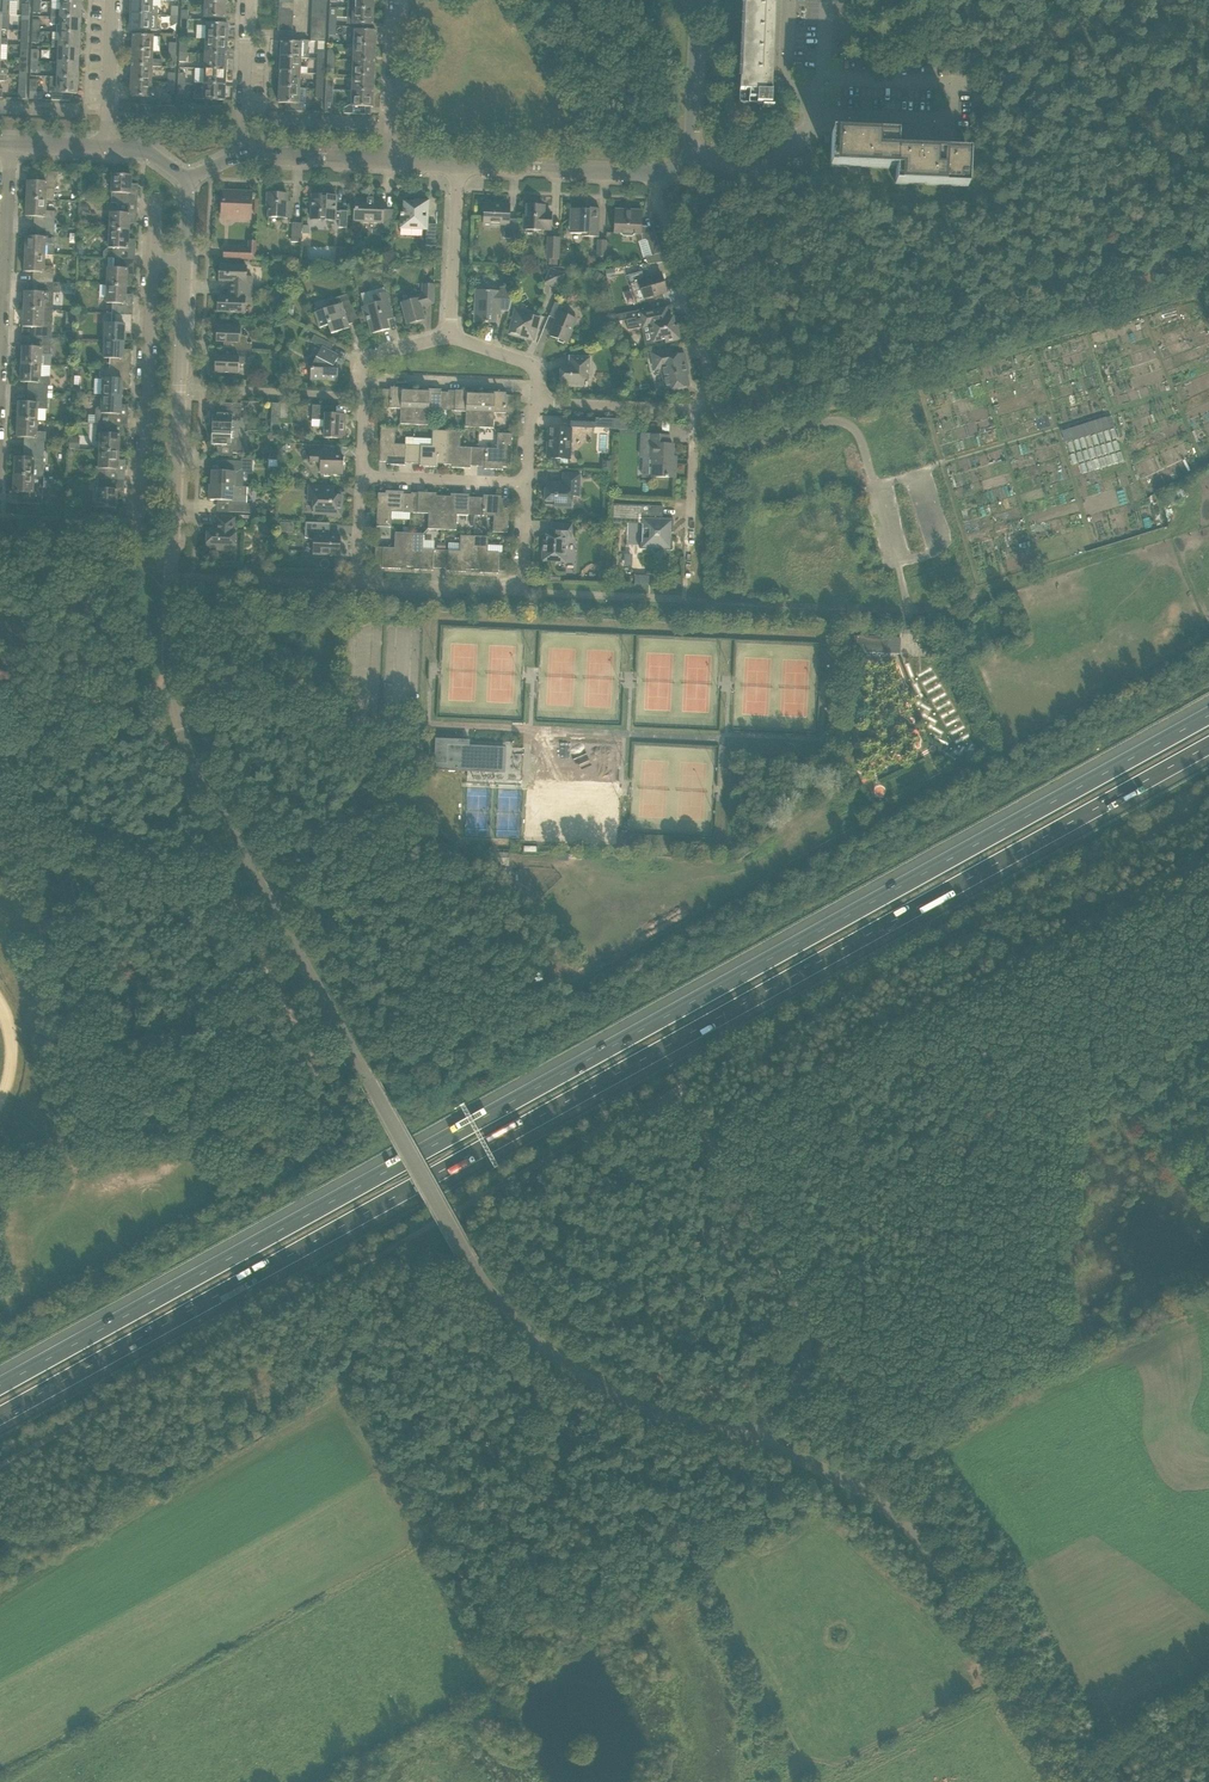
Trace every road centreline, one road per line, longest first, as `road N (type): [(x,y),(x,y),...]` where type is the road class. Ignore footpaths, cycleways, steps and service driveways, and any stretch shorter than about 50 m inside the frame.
road 1 (unclassified): [(1080,1781),(974,1590),(912,1513),(840,1463),(605,1388),(523,1331),(467,1259),(215,806),(173,706),(167,658),(186,263)]
road 2 (motorway): [(1208,715),(0,1385)]
road 3 (motorway): [(0,1416),(1208,746)]
road 4 (track): [(677,1090),(0,1466)]
road 5 (track): [(168,682),(157,691),(167,751),(222,889),(305,1040),(310,1071),(303,1094),(283,1109),(218,1120),(172,1165),(85,1181),(69,1167)]
road 6 (track): [(677,1090),(1208,794)]
road 7 (track): [(1208,883),(975,1001),(816,1099),(732,1186)]
road 8 (unclassified): [(361,470),(357,584),(528,590),(533,480)]
road 9 (track): [(319,721),(576,979)]
road 10 (unclassified): [(724,400),(719,416),(729,436),(752,440),(835,421),(851,426),(908,605)]
road 11 (track): [(760,1439),(795,1381),(805,1344),(800,1309),(732,1186)]
road 12 (unclassified): [(140,522),(153,262)]
road 13 (unclassified): [(724,400),(658,196),(671,174)]
road 14 (unclassified): [(11,144),(0,374)]
road 15 (tertiary): [(671,174),(456,161)]
road 16 (unclassified): [(361,470),(370,353),(453,329)]
road 17 (track): [(1170,530),(983,591)]
road 18 (track): [(211,862),(112,850),(22,825)]
road 19 (unclassified): [(533,480),(361,470)]
road 20 (unclassified): [(453,329),(456,161)]
road 21 (residential): [(248,0),(240,160)]
road 22 (unclassified): [(538,395),(695,400)]
road 23 (unclassified): [(691,150),(752,173),(802,133),(815,109)]
road 24 (residential): [(393,156),(401,0)]
road 25 (tertiary): [(393,156),(240,160)]
road 26 (tertiary): [(691,150),(697,0)]
road 27 (residential): [(687,548),(695,400)]
road 28 (residential): [(109,148),(113,0)]
road 29 (unclassified): [(538,395),(538,368),(526,353),(453,329)]

